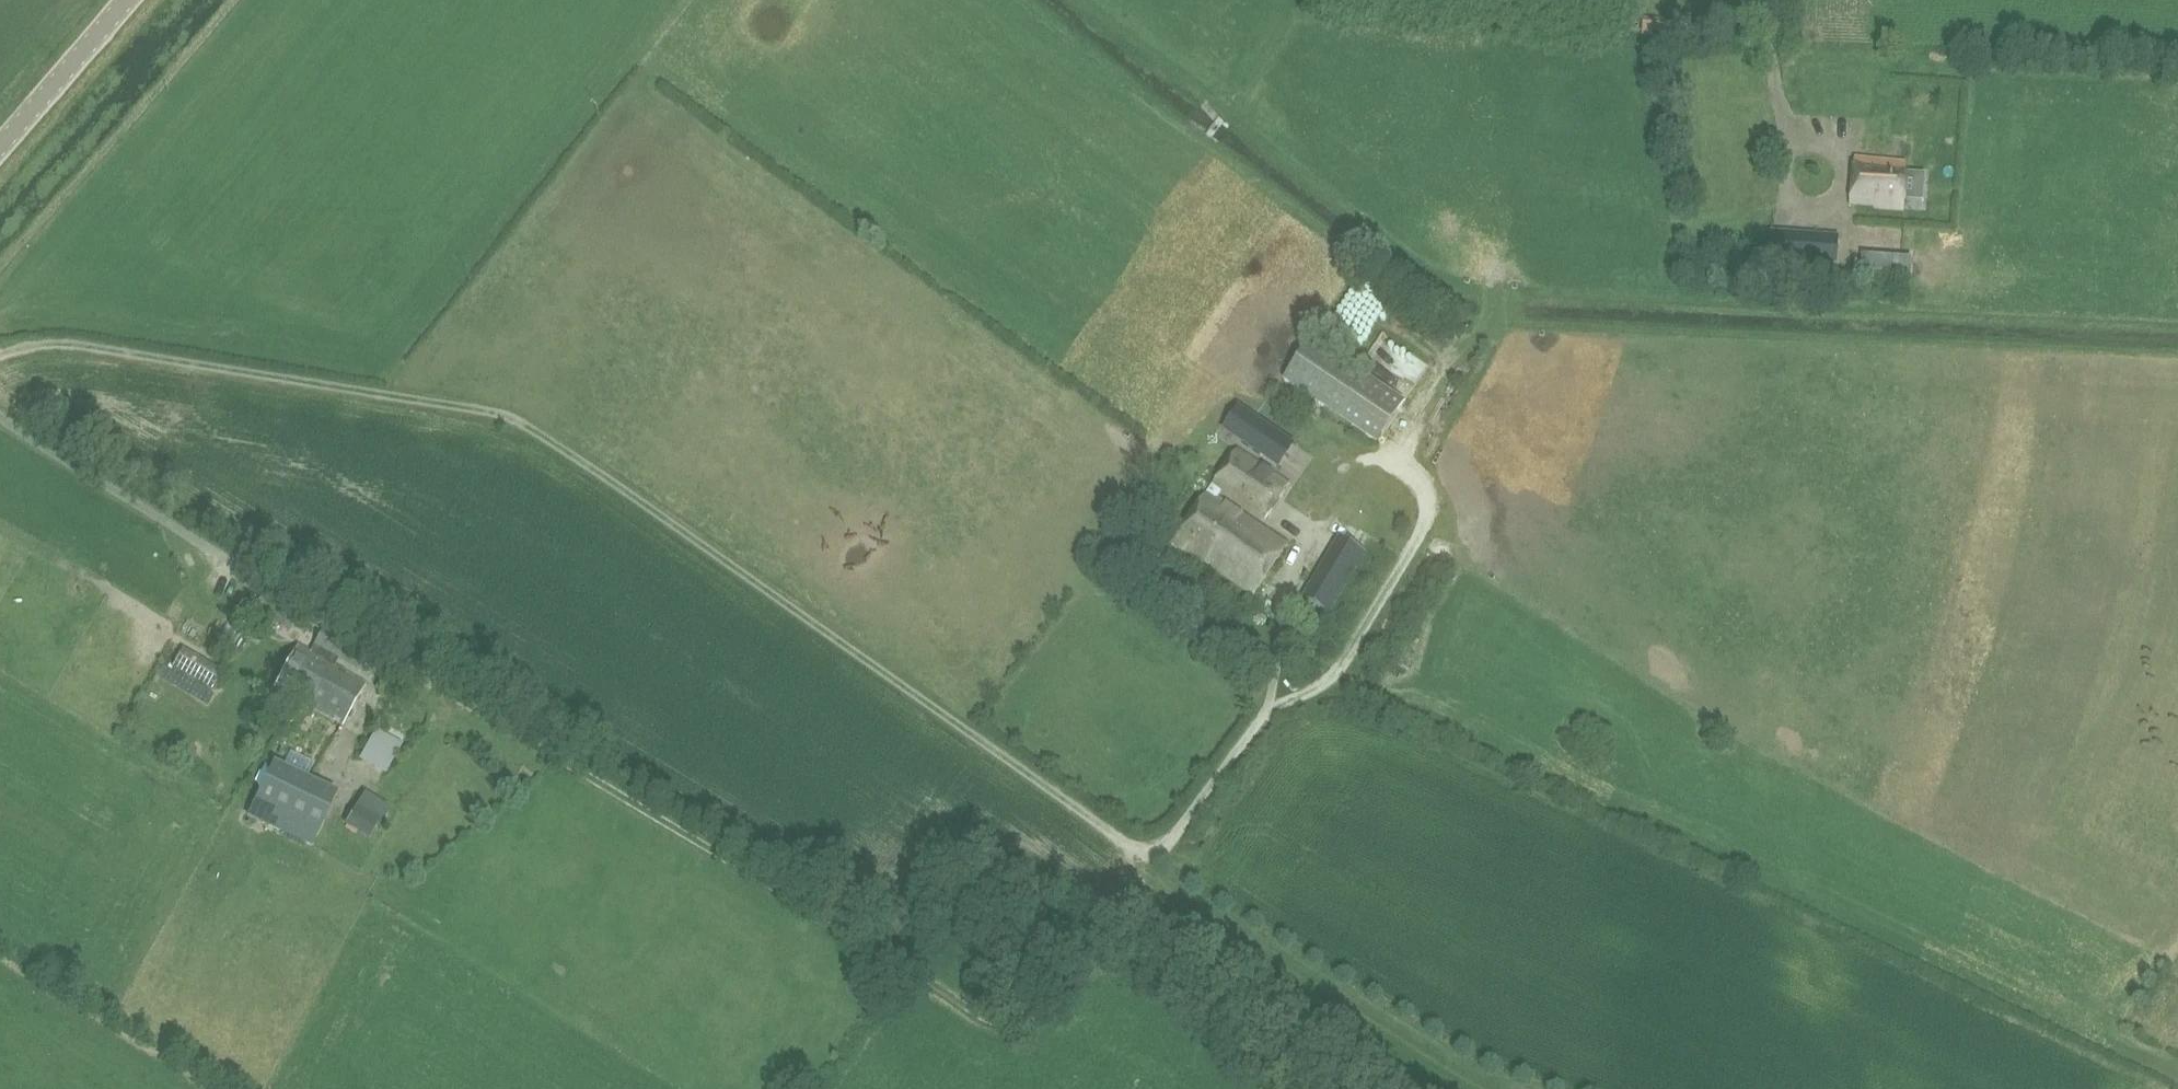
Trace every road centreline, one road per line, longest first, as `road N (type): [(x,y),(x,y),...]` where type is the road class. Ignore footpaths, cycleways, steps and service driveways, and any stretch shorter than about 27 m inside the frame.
road 1 (tertiary): [(0,146),(125,0)]

